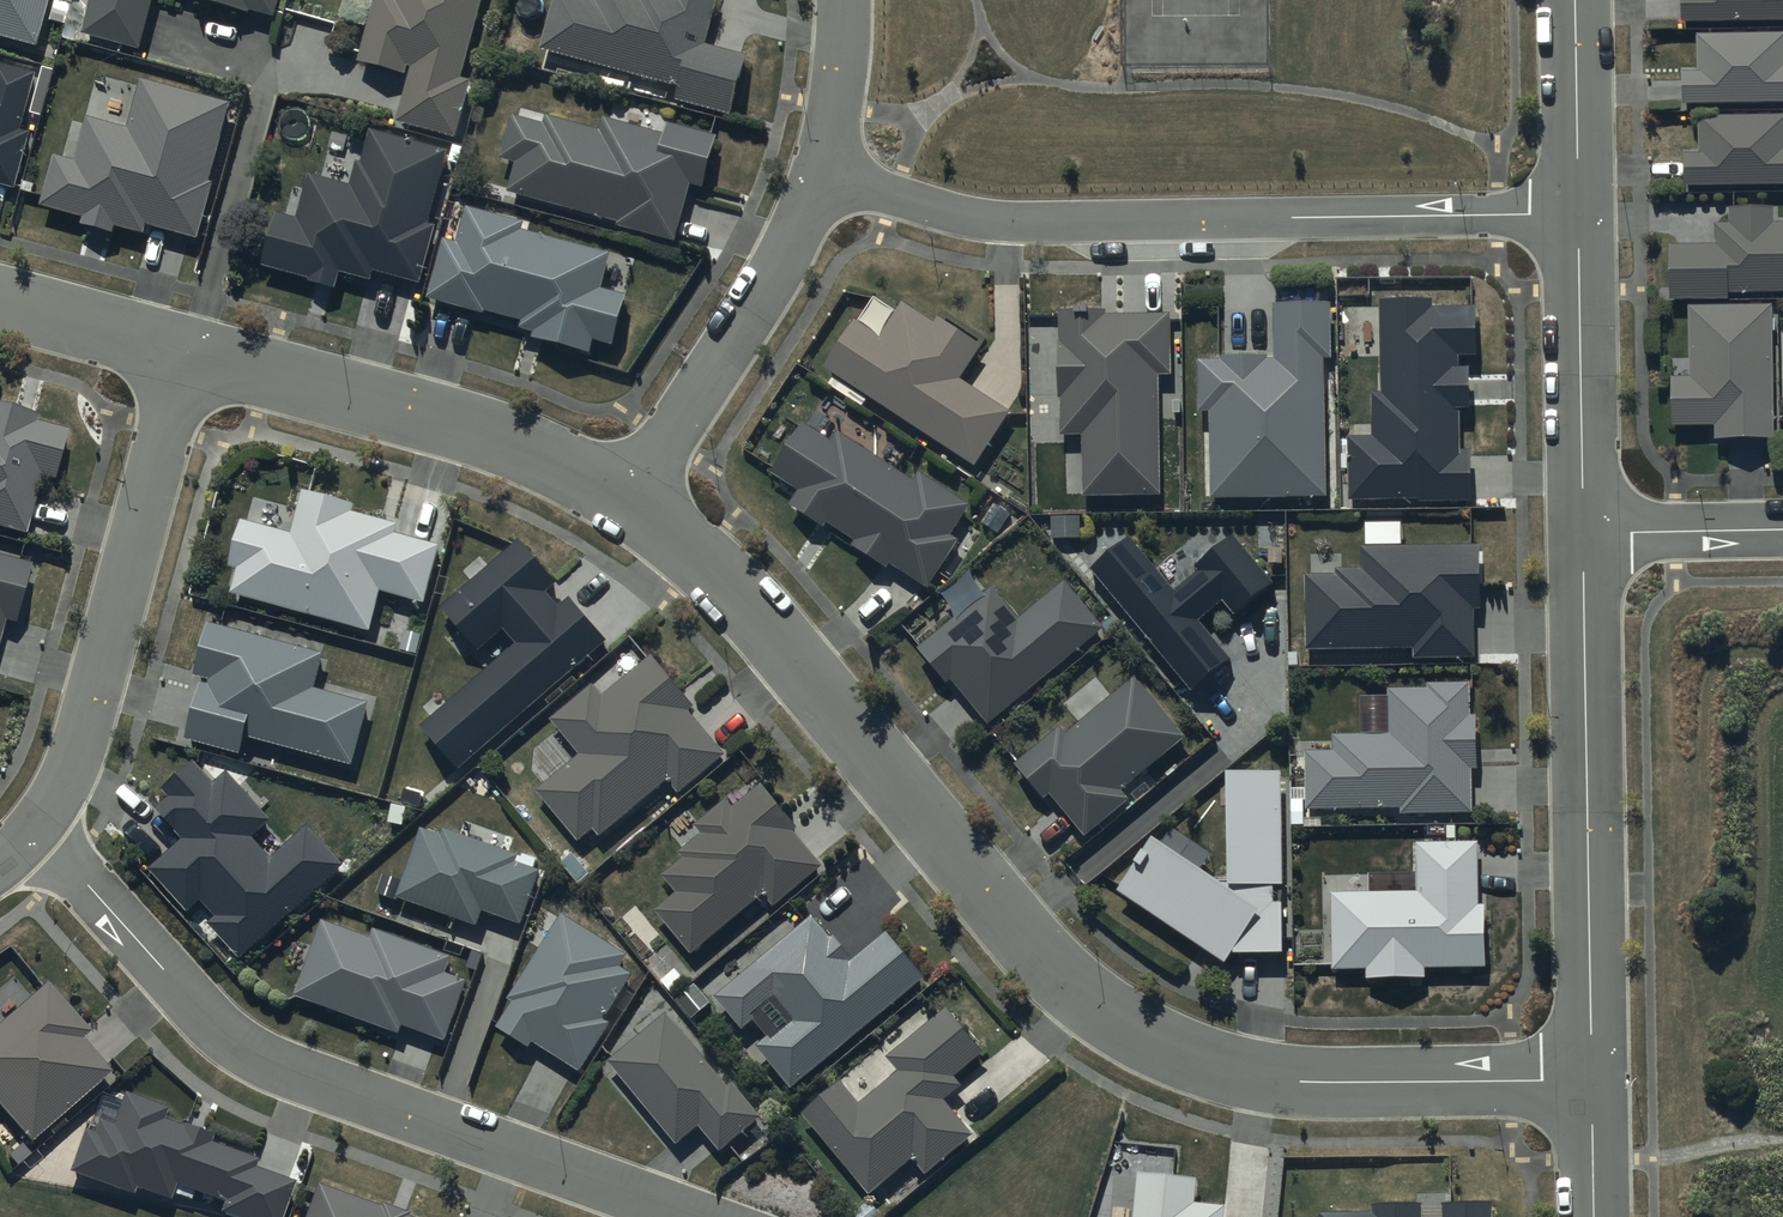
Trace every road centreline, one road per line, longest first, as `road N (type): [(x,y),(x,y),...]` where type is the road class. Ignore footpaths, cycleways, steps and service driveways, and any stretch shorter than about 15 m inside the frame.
road 1 (residential): [(627,498),(752,613),(1013,927),(1112,1016),(1239,1069),(1318,1081),(1591,1078)]
road 2 (residential): [(40,824),(231,1039),(277,1068),(699,1216)]
road 3 (residential): [(1580,214),(1043,224),(941,209),(830,164)]
road 4 (residential): [(1584,535),(1591,1078)]
road 5 (residential): [(185,350),(73,773),(40,824)]
road 6 (residential): [(185,350),(449,418),(578,466),(627,498)]
road 7 (residential): [(830,164),(786,253),(627,498)]
road 8 (residential): [(1580,214),(1584,535)]
road 9 (residential): [(1576,0),(1580,214)]
road 10 (residential): [(1782,532),(1584,535)]
road 11 (residential): [(0,299),(185,350)]
road 12 (residential): [(846,0),(830,164)]
road 13 (residential): [(1591,1078),(1595,1216)]

